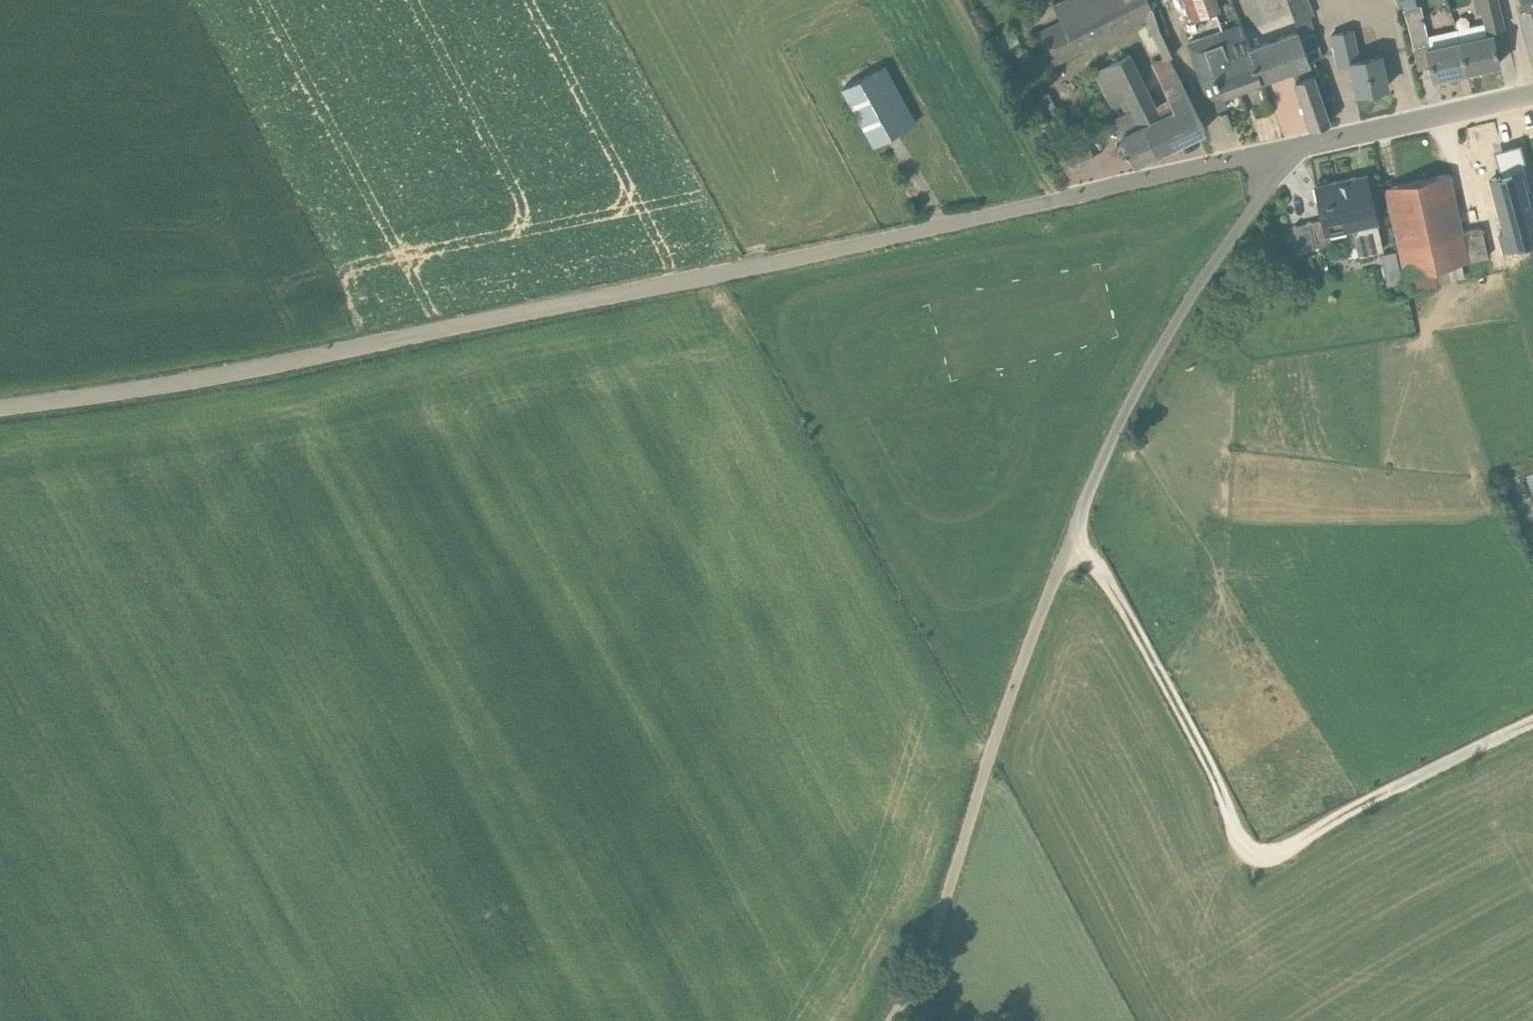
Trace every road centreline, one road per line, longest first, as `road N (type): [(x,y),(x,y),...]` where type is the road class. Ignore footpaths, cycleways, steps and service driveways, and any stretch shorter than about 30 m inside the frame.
road 1 (unclassified): [(0,408),(428,335),(1282,150)]
road 2 (unclassified): [(891,1020),(926,952),(1015,681),(1114,437),(1282,150)]
road 3 (track): [(1069,543),(1119,601),(1211,768),(1239,840),(1254,857),(1274,855),(1532,722)]
road 4 (unclassified): [(1282,150),(1532,94)]

